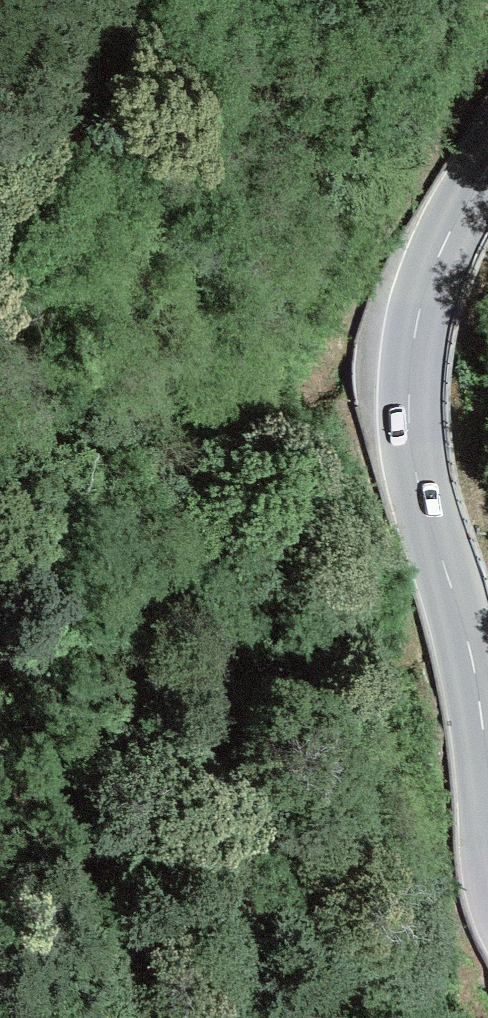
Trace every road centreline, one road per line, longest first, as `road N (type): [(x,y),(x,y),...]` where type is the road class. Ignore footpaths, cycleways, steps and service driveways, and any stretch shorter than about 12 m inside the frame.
road 1 (tertiary): [(487,763),(475,661),(424,487),(409,397),(419,323),(442,254),(487,164)]
road 2 (track): [(0,629),(60,786),(108,861),(133,1017)]
road 3 (track): [(96,0),(85,74),(29,210),(0,239)]

